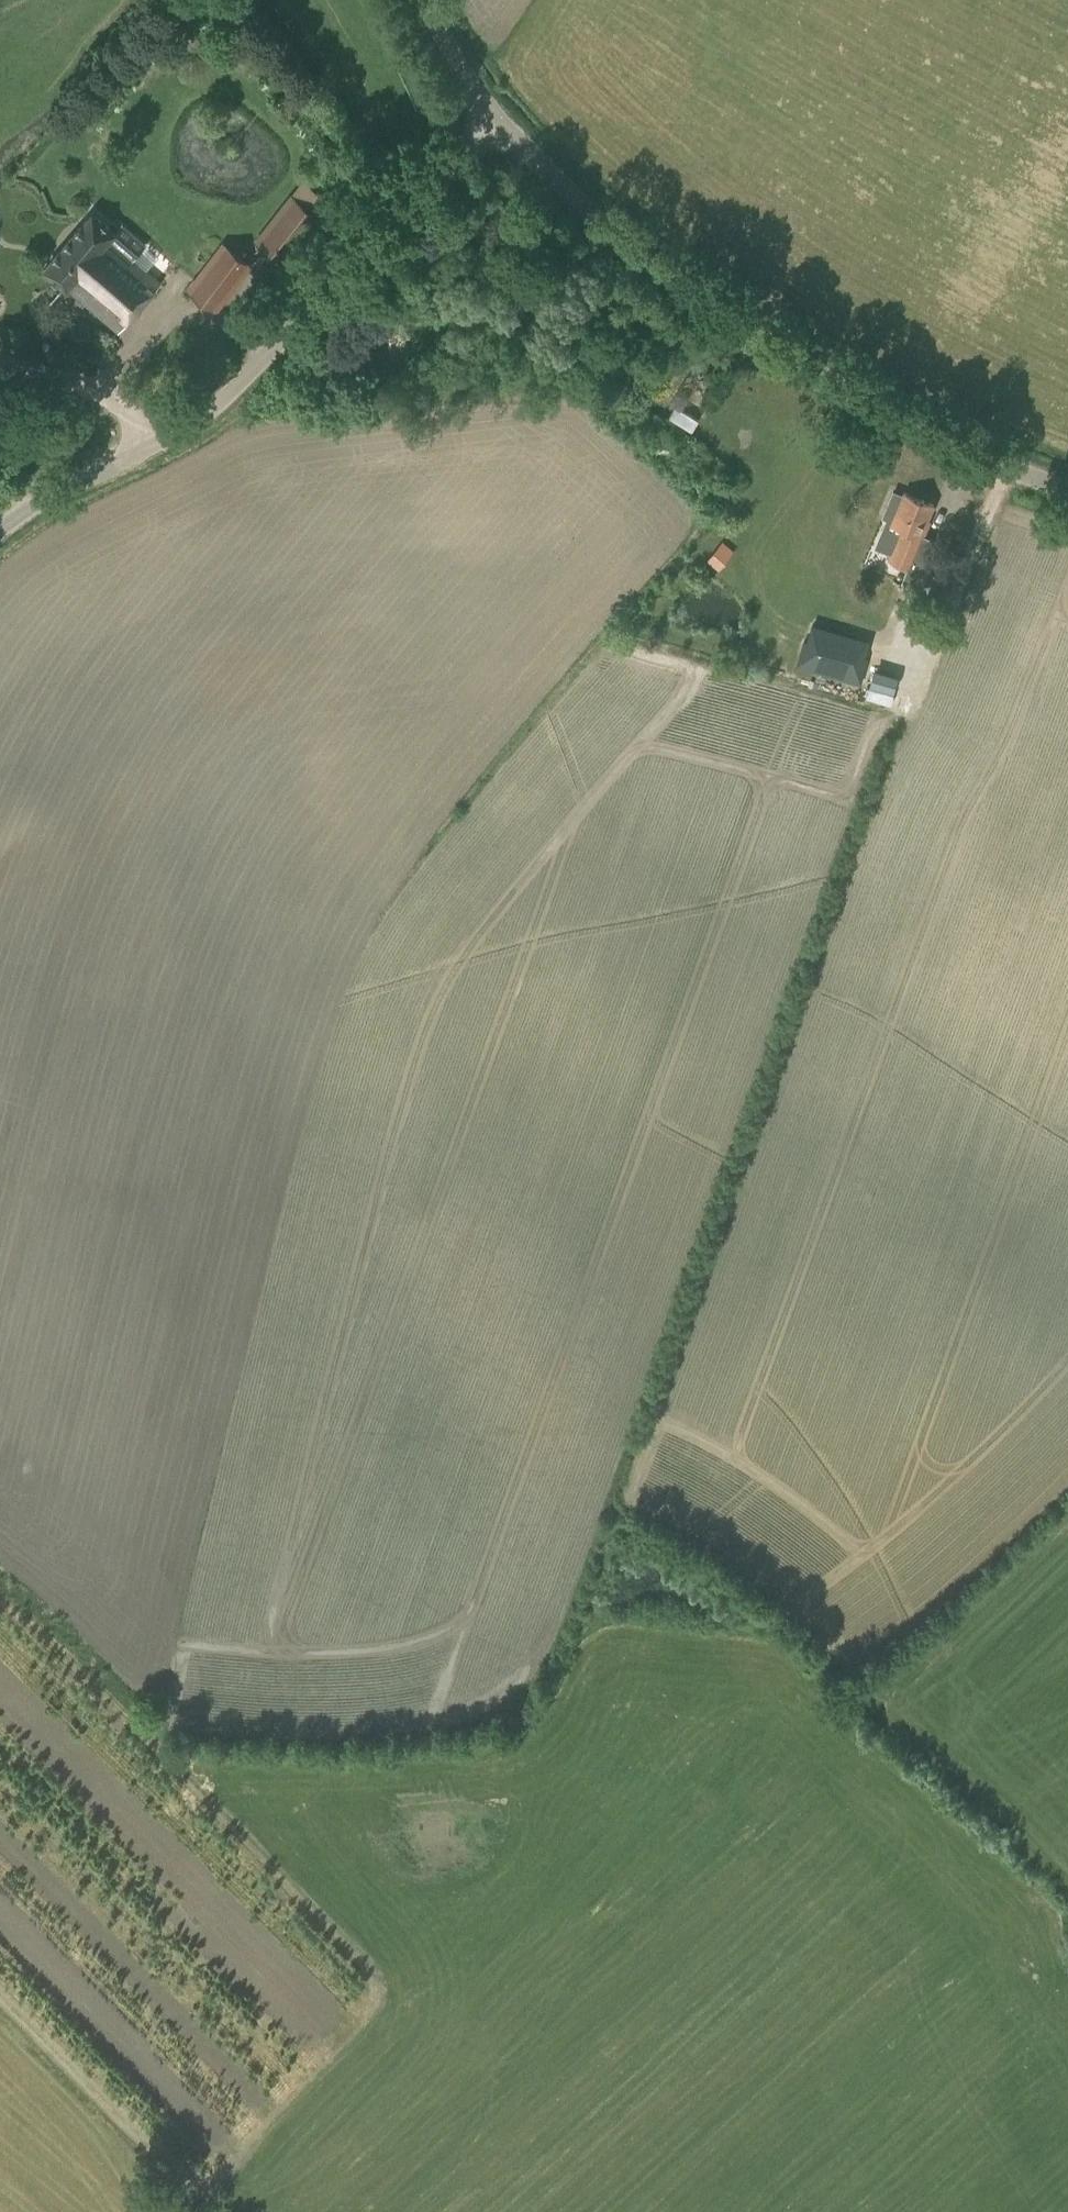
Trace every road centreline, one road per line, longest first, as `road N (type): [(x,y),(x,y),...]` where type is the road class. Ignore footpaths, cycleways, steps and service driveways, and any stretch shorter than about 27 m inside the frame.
road 1 (unclassified): [(1067,488),(920,426),(772,344),(666,272),(496,117)]
road 2 (unclassified): [(153,446),(226,397),(496,117)]
road 3 (unclassified): [(153,446),(97,388),(0,360)]
road 4 (unclassified): [(0,528),(153,446)]
road 5 (unclassified): [(496,117),(427,0)]

